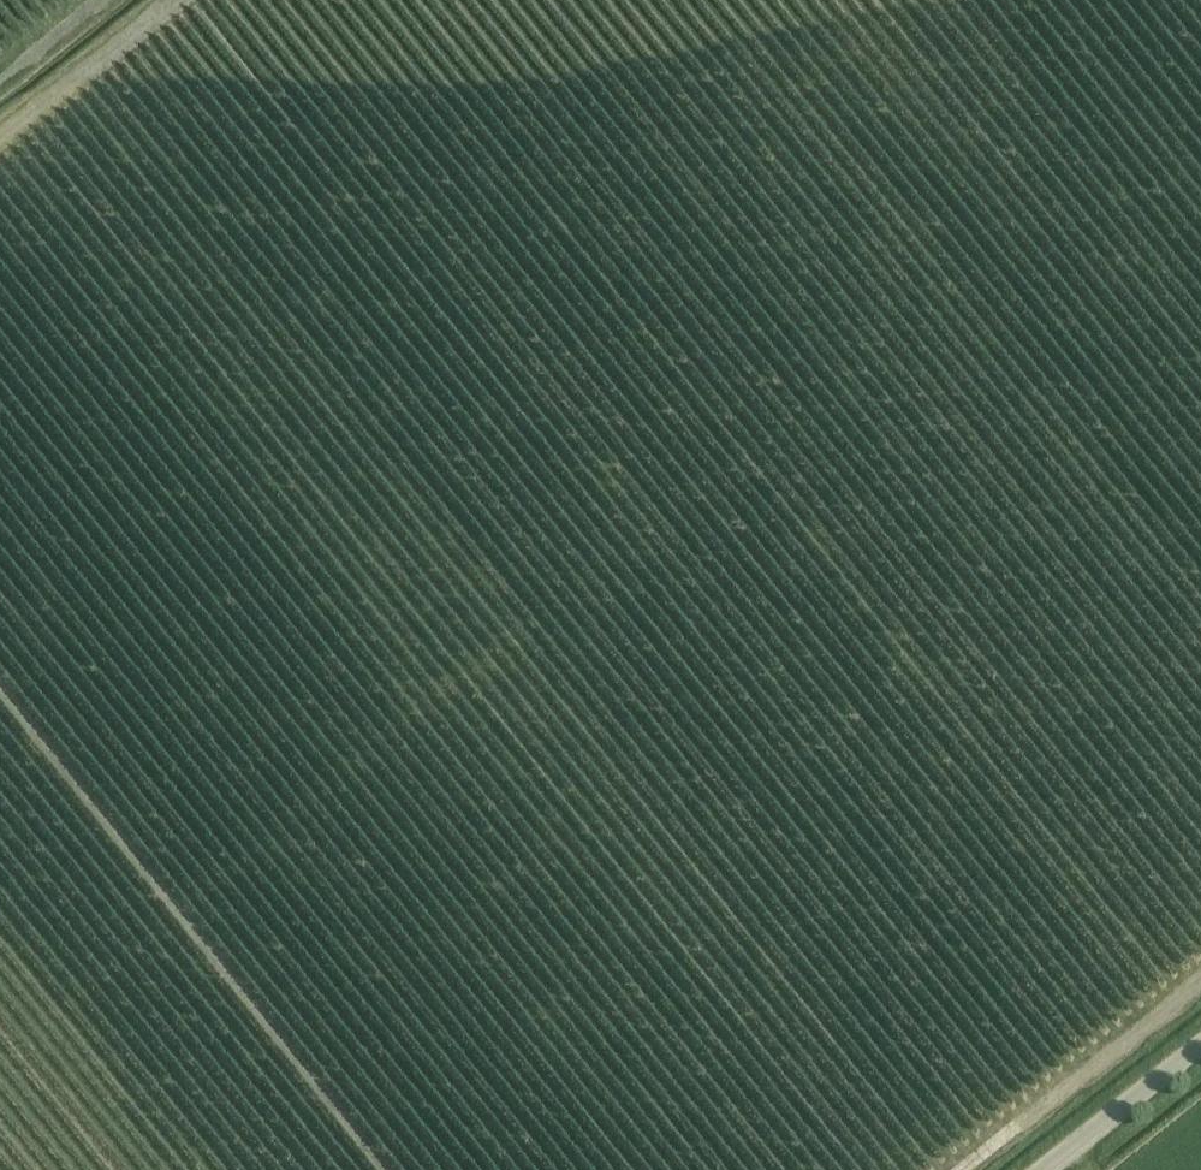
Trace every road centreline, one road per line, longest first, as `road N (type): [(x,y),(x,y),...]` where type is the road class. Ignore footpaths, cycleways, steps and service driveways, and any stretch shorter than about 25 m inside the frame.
road 1 (unclassified): [(1045,1169),(1200,1046)]

